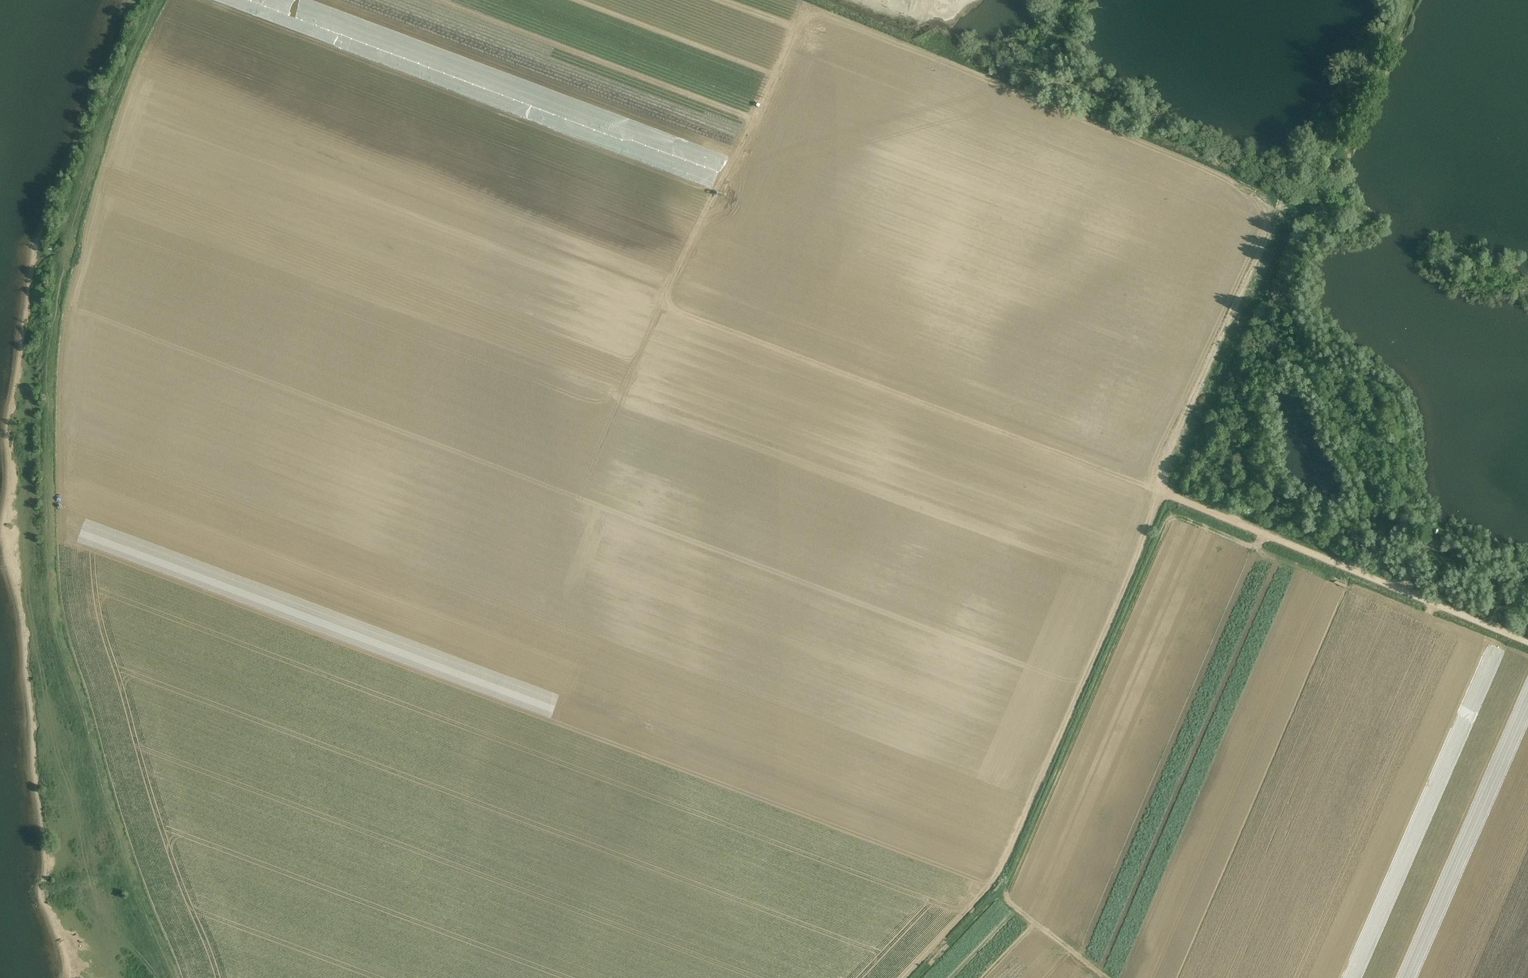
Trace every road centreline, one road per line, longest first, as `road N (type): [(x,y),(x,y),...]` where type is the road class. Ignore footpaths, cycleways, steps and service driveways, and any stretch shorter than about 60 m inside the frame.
road 1 (unclassified): [(1527,641),(1167,495)]

